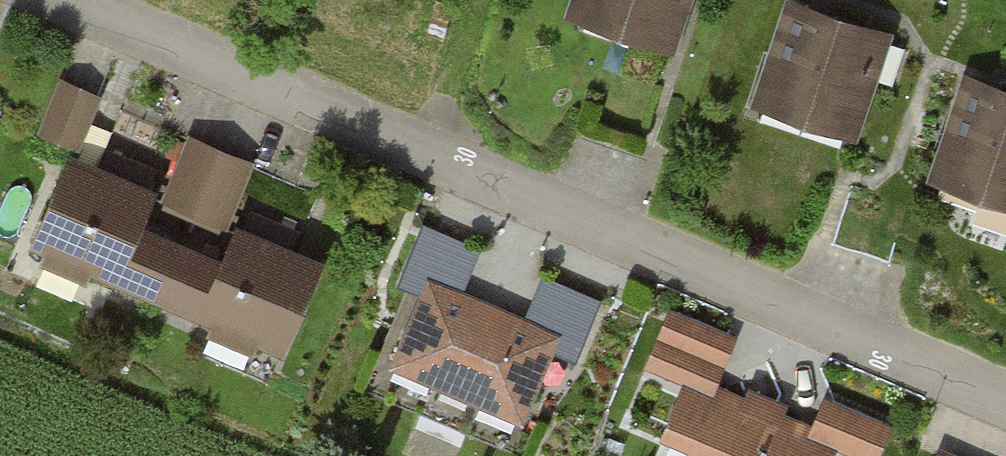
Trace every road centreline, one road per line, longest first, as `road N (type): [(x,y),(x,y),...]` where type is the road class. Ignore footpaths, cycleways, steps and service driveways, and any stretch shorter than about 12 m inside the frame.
road 1 (residential): [(69,0),(1005,406)]

